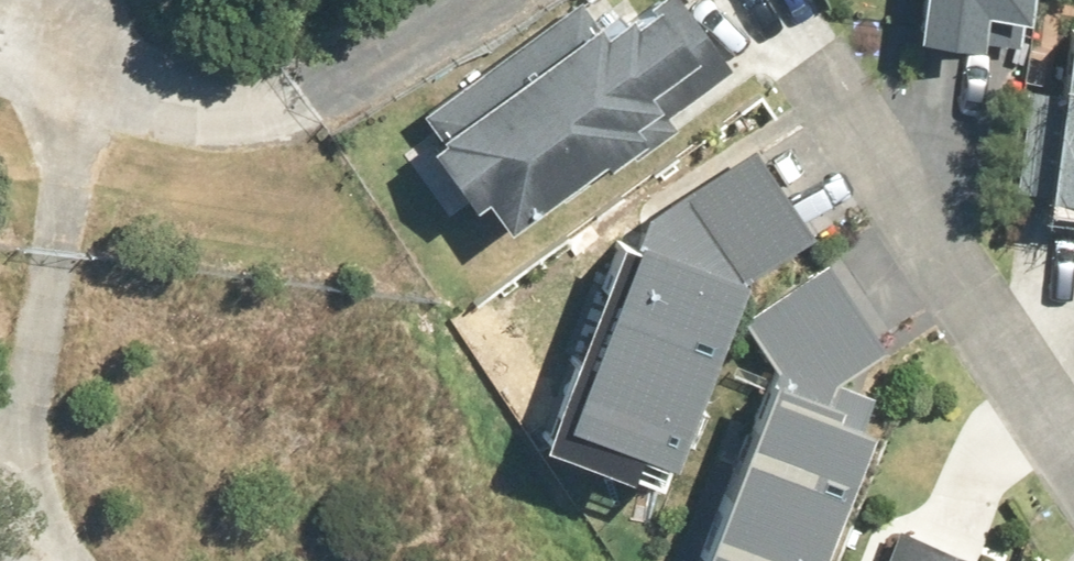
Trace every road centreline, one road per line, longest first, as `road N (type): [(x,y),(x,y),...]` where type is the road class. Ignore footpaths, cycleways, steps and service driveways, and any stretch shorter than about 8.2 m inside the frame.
road 1 (track): [(81,560),(52,515),(31,415),(90,80),(96,0)]
road 2 (track): [(441,0),(288,111),(235,110),(0,52)]
road 3 (residential): [(1073,446),(834,83)]

